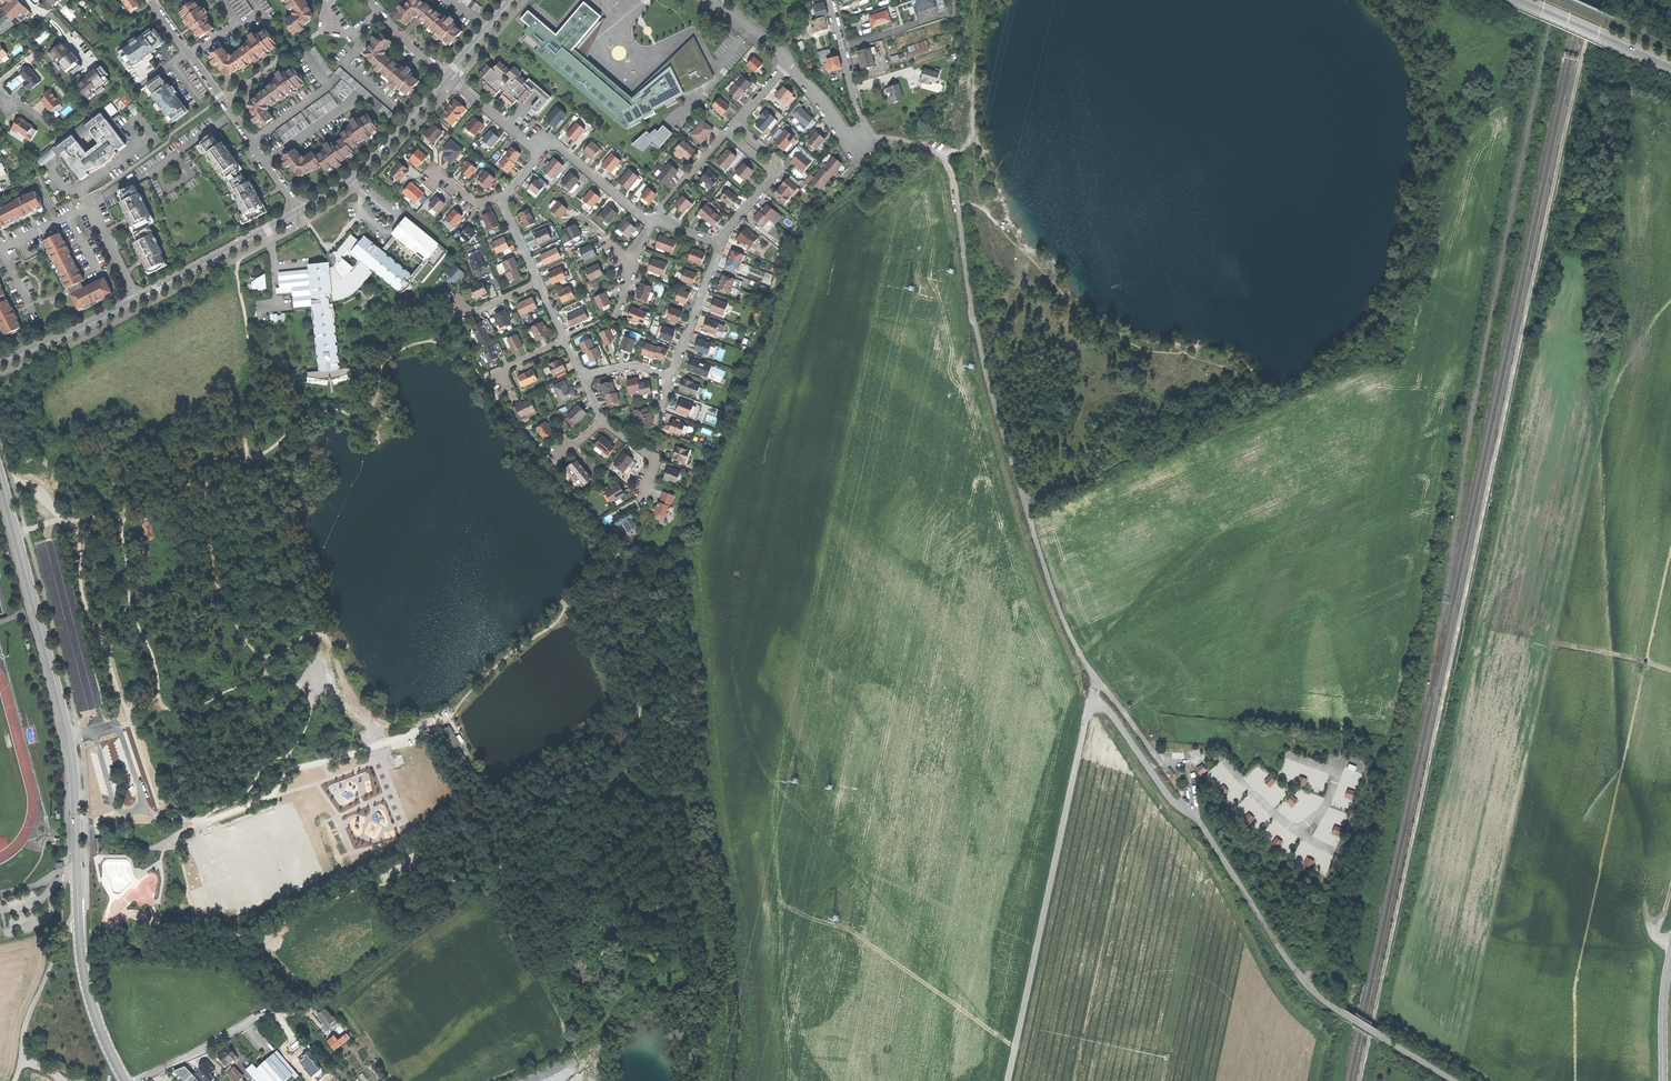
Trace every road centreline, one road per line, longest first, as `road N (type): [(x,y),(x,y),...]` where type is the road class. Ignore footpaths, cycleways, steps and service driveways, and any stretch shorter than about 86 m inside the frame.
road 1 (track): [(1360,1080),(1596,0)]
road 2 (unclassified): [(1161,761),(1096,678),(1061,616),(986,384),(950,168),(921,146),(866,137)]
road 3 (unclassified): [(1455,1080),(1311,988),(1201,823),(1174,803),(1103,706),(1089,703)]
road 4 (secondary): [(79,911),(70,745),(0,479)]
road 5 (track): [(26,530),(58,519),(78,536),(89,616),(130,724),(117,726)]
road 6 (residential): [(154,5),(301,212)]
road 7 (track): [(688,974),(632,991),(591,1037),(491,1080)]
road 8 (unclassified): [(65,1080),(21,1060),(26,1021),(79,911)]
road 9 (tertiary): [(451,79),(380,154),(301,212)]
road 10 (residential): [(130,1080),(264,1015),(311,1010)]
road 11 (tertiary): [(301,212),(137,299)]
road 12 (secondary): [(125,1080),(91,1000),(79,911)]
road 13 (secondary): [(1670,64),(1526,0)]
road 14 (tertiary): [(137,299),(0,362)]
road 15 (residential): [(828,0),(866,137)]
road 16 (residential): [(671,377),(720,245)]
road 17 (residential): [(654,220),(557,147),(540,153)]
road 18 (secondary): [(1663,1080),(1670,952)]

